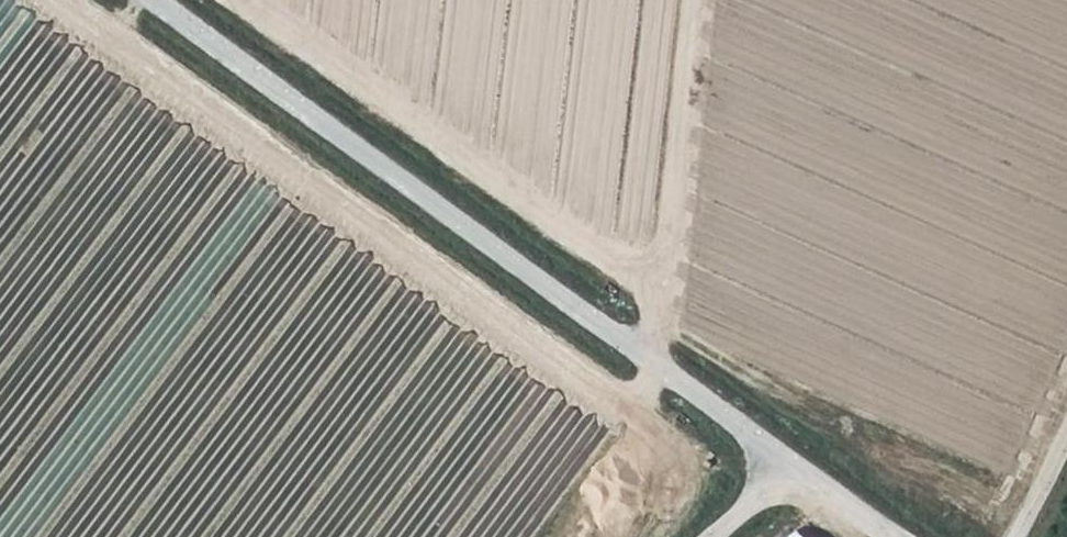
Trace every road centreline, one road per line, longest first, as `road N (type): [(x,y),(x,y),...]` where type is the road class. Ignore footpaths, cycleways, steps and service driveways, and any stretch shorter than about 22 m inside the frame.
road 1 (track): [(148,0),(799,476),(897,536)]
road 2 (track): [(228,0),(658,303)]
road 3 (track): [(687,0),(652,368)]
road 4 (track): [(1013,536),(1066,426)]

